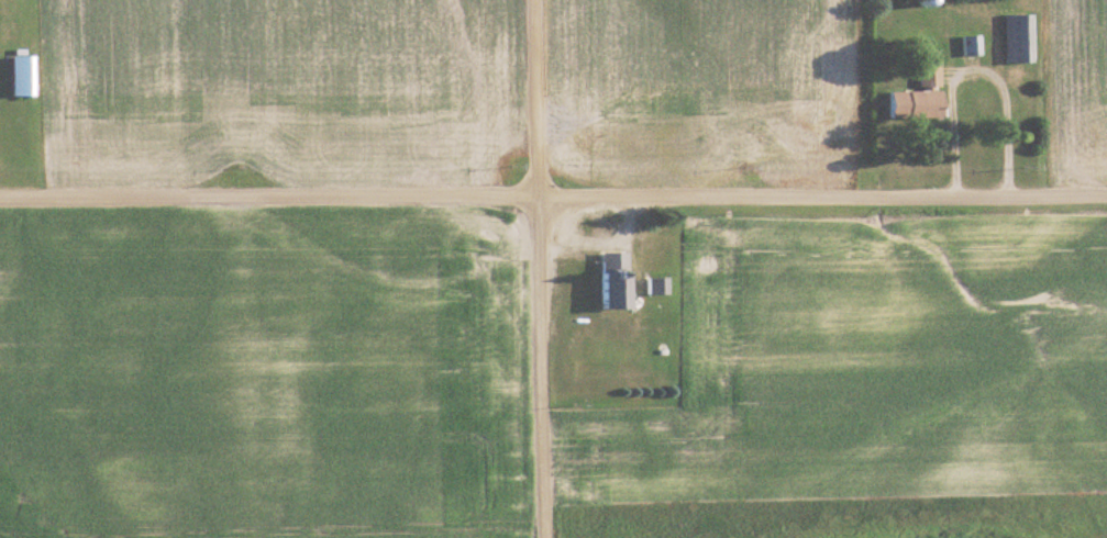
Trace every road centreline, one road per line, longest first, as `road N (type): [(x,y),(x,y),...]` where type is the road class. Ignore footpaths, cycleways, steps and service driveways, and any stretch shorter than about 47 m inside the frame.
road 1 (residential): [(0,198),(1106,197)]
road 2 (residential): [(540,537),(532,0)]

